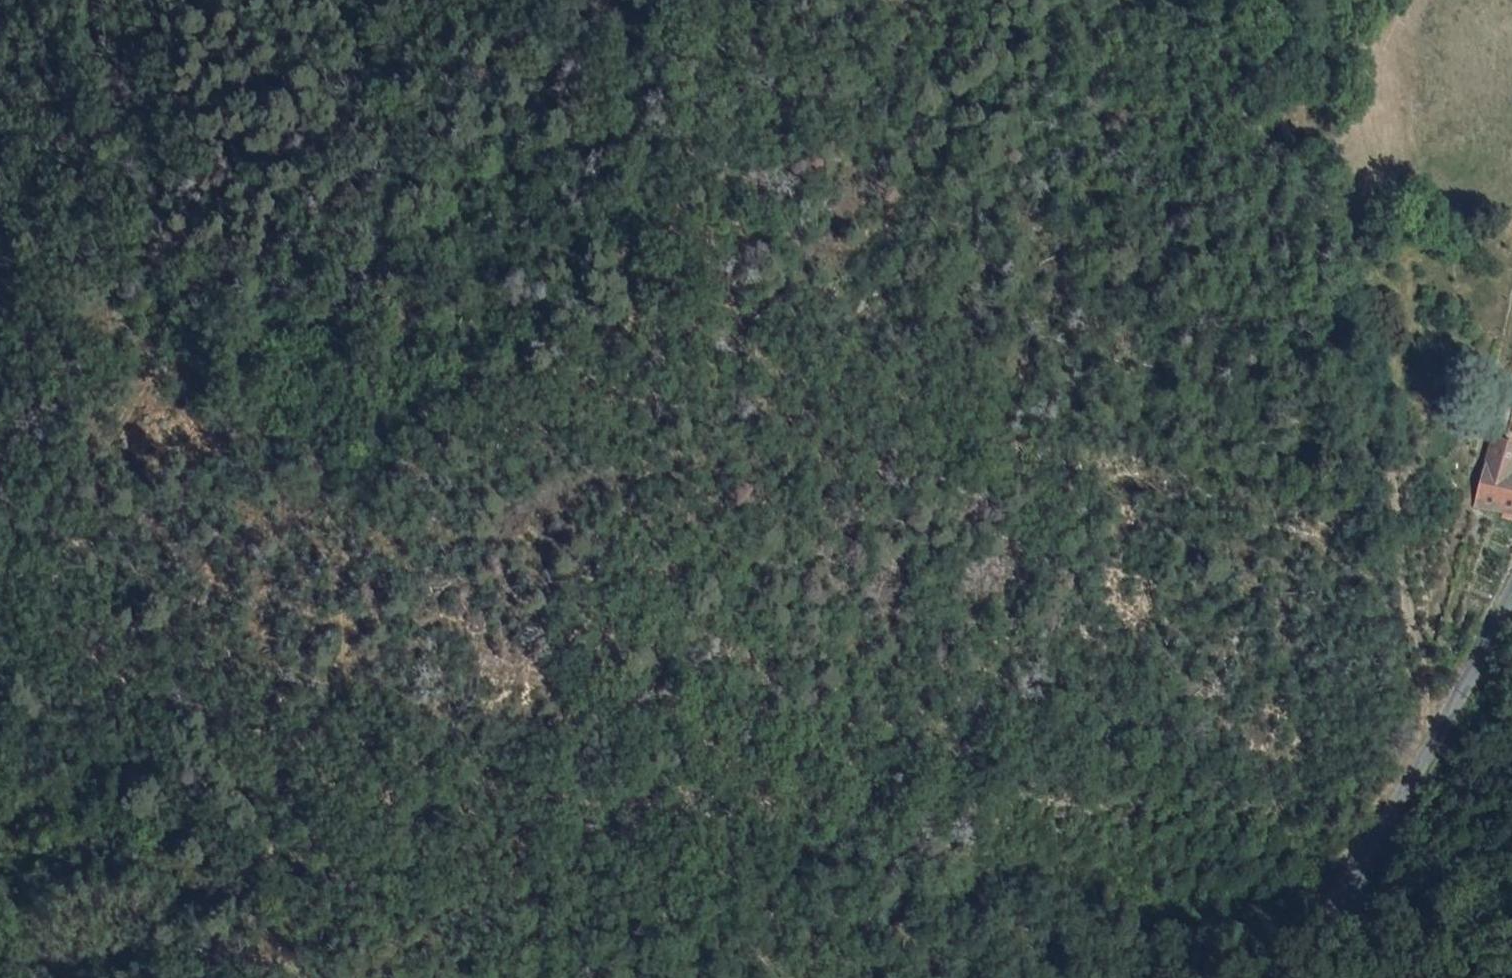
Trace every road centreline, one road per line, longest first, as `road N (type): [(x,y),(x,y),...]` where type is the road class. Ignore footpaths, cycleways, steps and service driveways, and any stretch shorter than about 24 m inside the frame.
road 1 (track): [(249,933),(232,872),(132,689),(108,630),(97,537),(84,536),(0,666)]
road 2 (tertiary): [(1511,908),(1372,945),(1349,937),(1337,914),(1343,884),(1392,815),(1511,591)]

